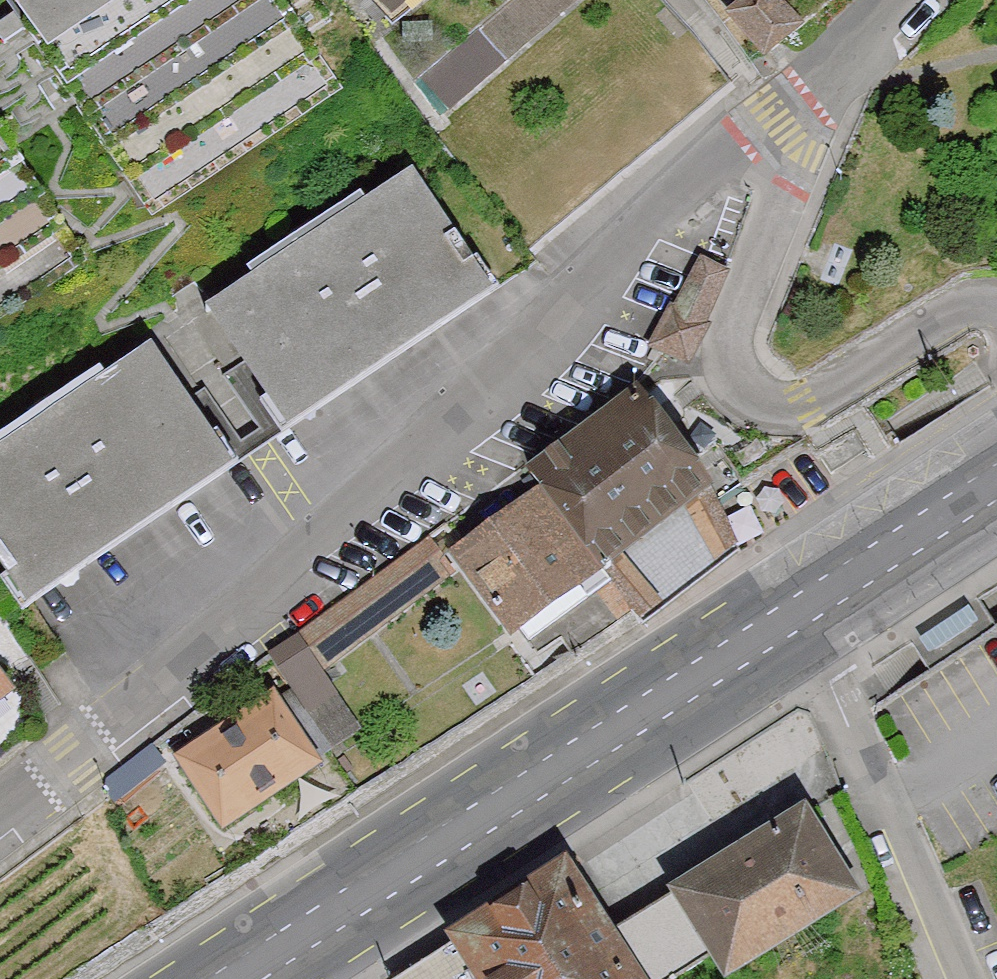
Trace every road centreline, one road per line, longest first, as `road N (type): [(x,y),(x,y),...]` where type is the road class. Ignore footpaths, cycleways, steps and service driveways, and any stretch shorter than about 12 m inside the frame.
road 1 (residential): [(839,61),(719,162),(76,759),(0,816)]
road 2 (primary): [(237,978),(796,614)]
road 3 (residential): [(839,61),(736,318),(734,368),(743,387),(783,408),(806,404),(959,309),(996,306)]
road 4 (residential): [(965,978),(796,614)]
road 5 (primary): [(796,614),(996,481)]

